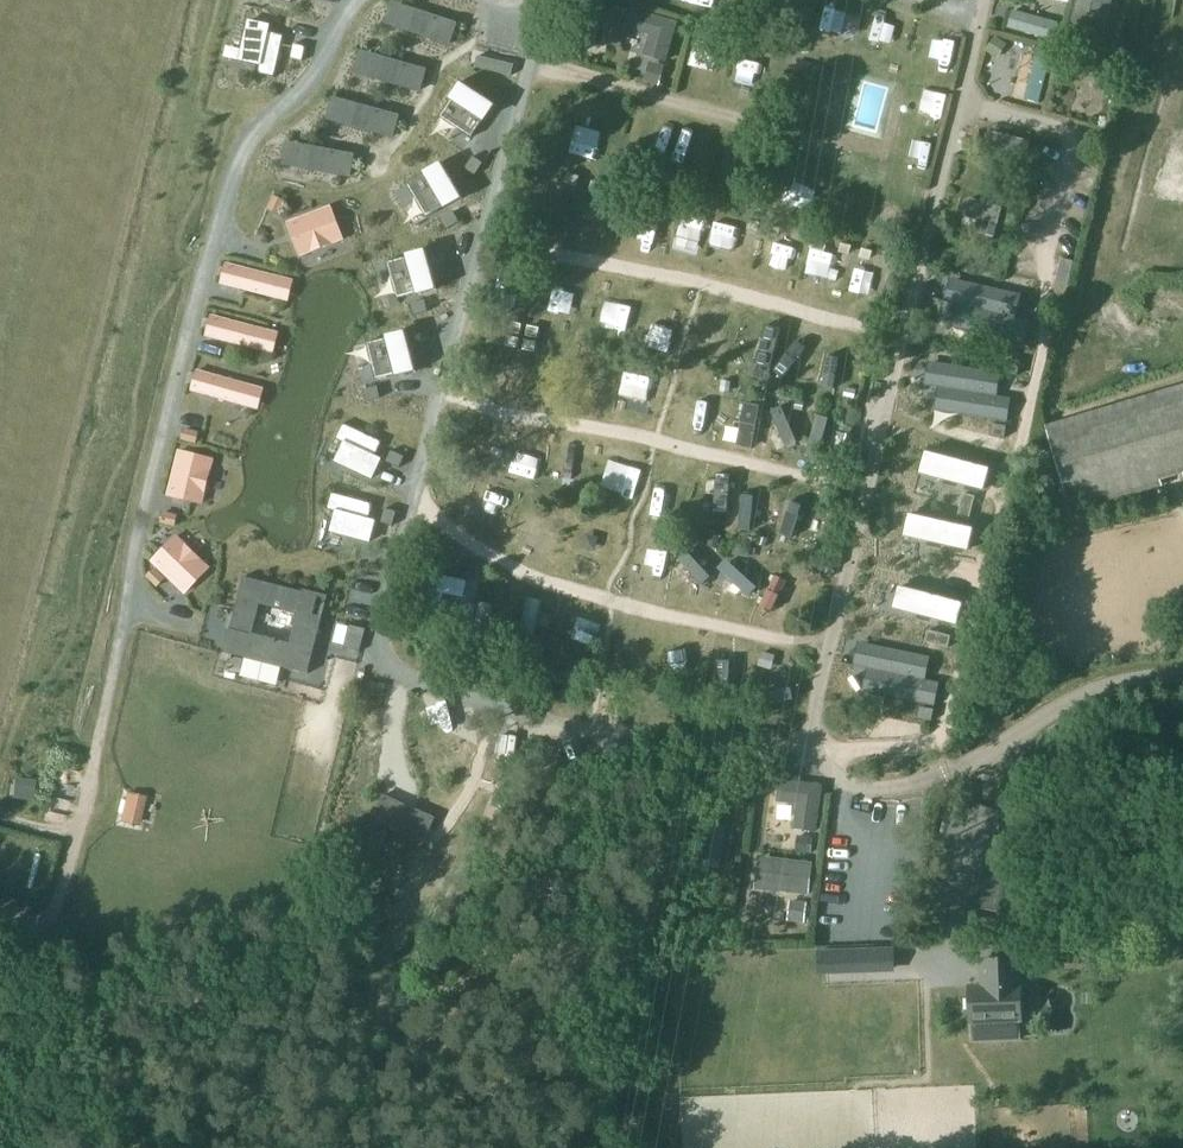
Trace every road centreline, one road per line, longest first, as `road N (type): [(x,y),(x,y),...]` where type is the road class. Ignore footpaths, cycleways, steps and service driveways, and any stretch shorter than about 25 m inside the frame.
road 1 (track): [(129,604),(74,861)]

